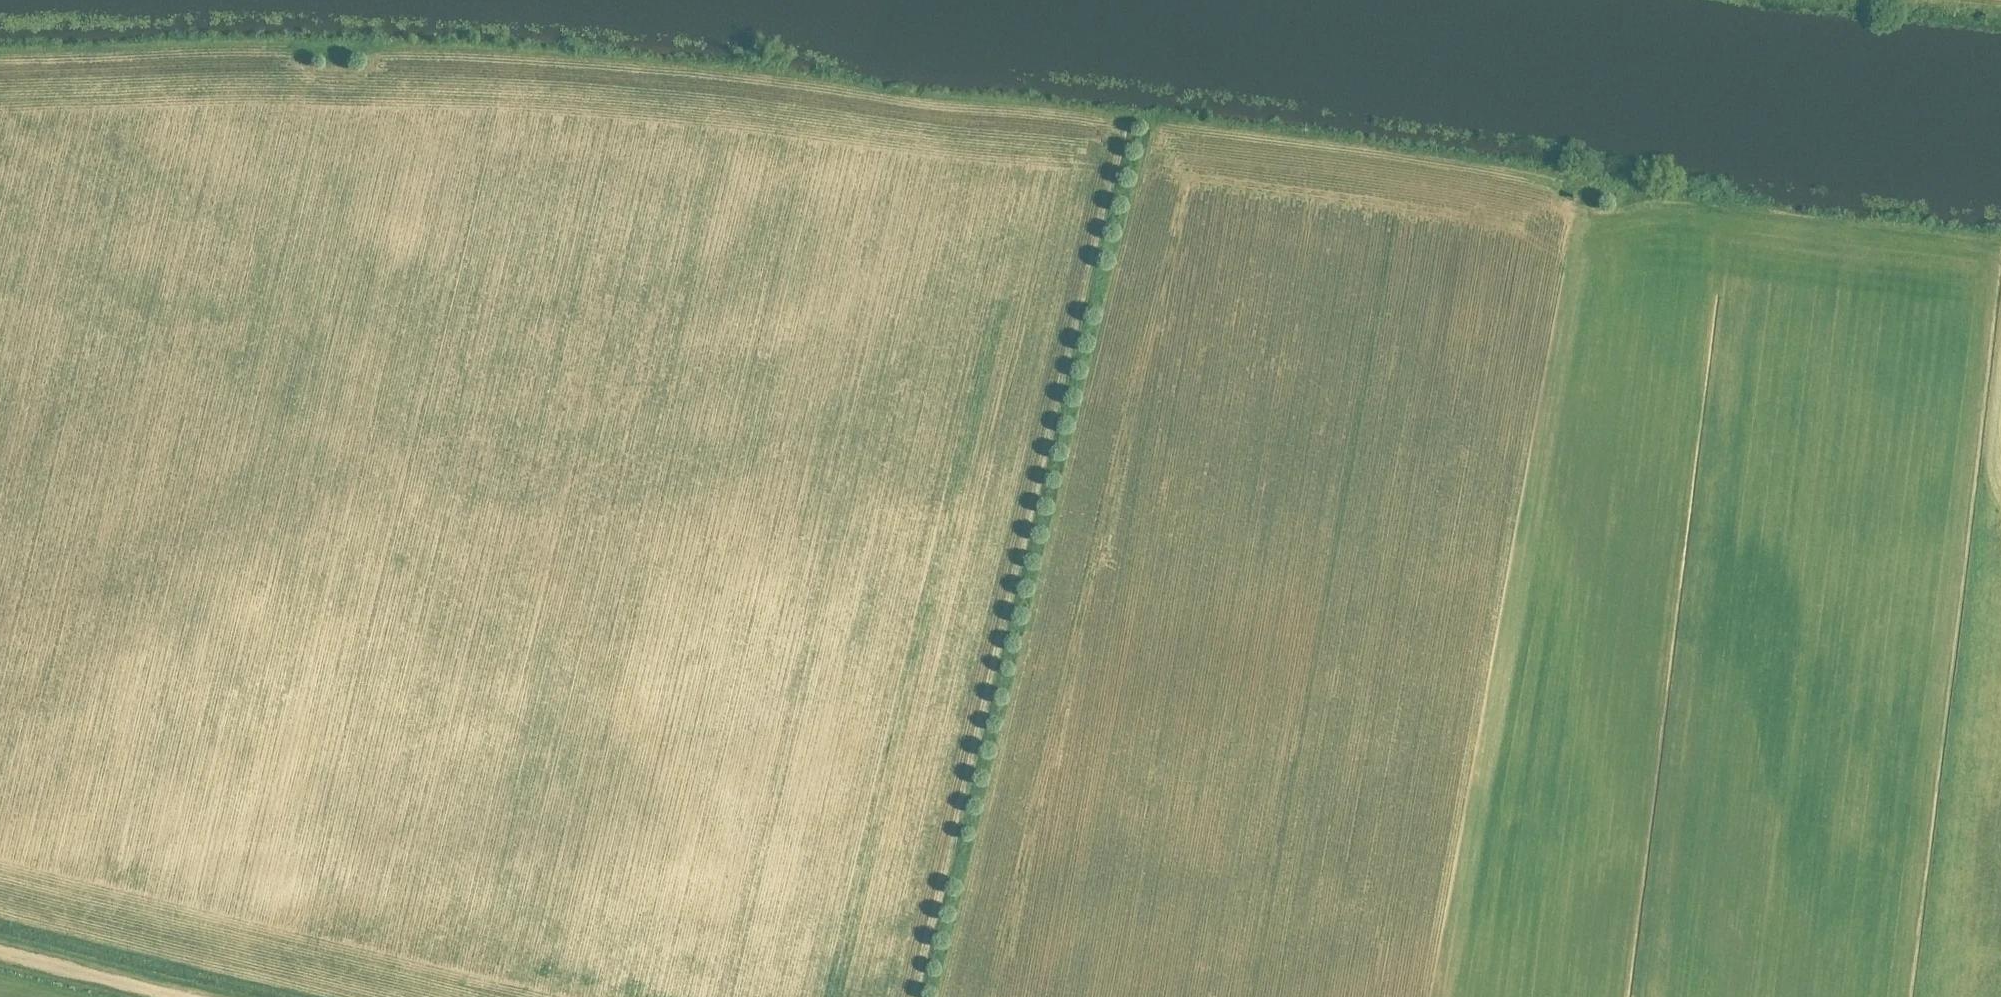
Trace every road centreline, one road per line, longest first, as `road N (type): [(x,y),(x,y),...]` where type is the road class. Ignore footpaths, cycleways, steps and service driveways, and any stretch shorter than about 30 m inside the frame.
road 1 (track): [(186,996),(0,951)]

